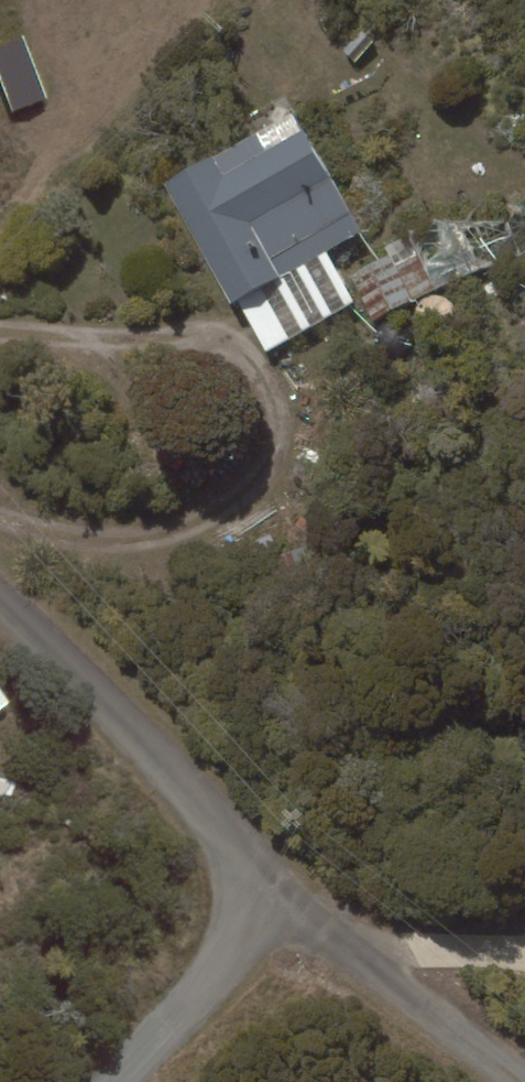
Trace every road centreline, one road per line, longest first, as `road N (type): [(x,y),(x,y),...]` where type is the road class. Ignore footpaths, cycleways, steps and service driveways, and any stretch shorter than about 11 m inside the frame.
road 1 (residential): [(0,599),(284,888)]
road 2 (residential): [(515,1081),(284,888)]
road 3 (residential): [(115,1081),(284,888)]

